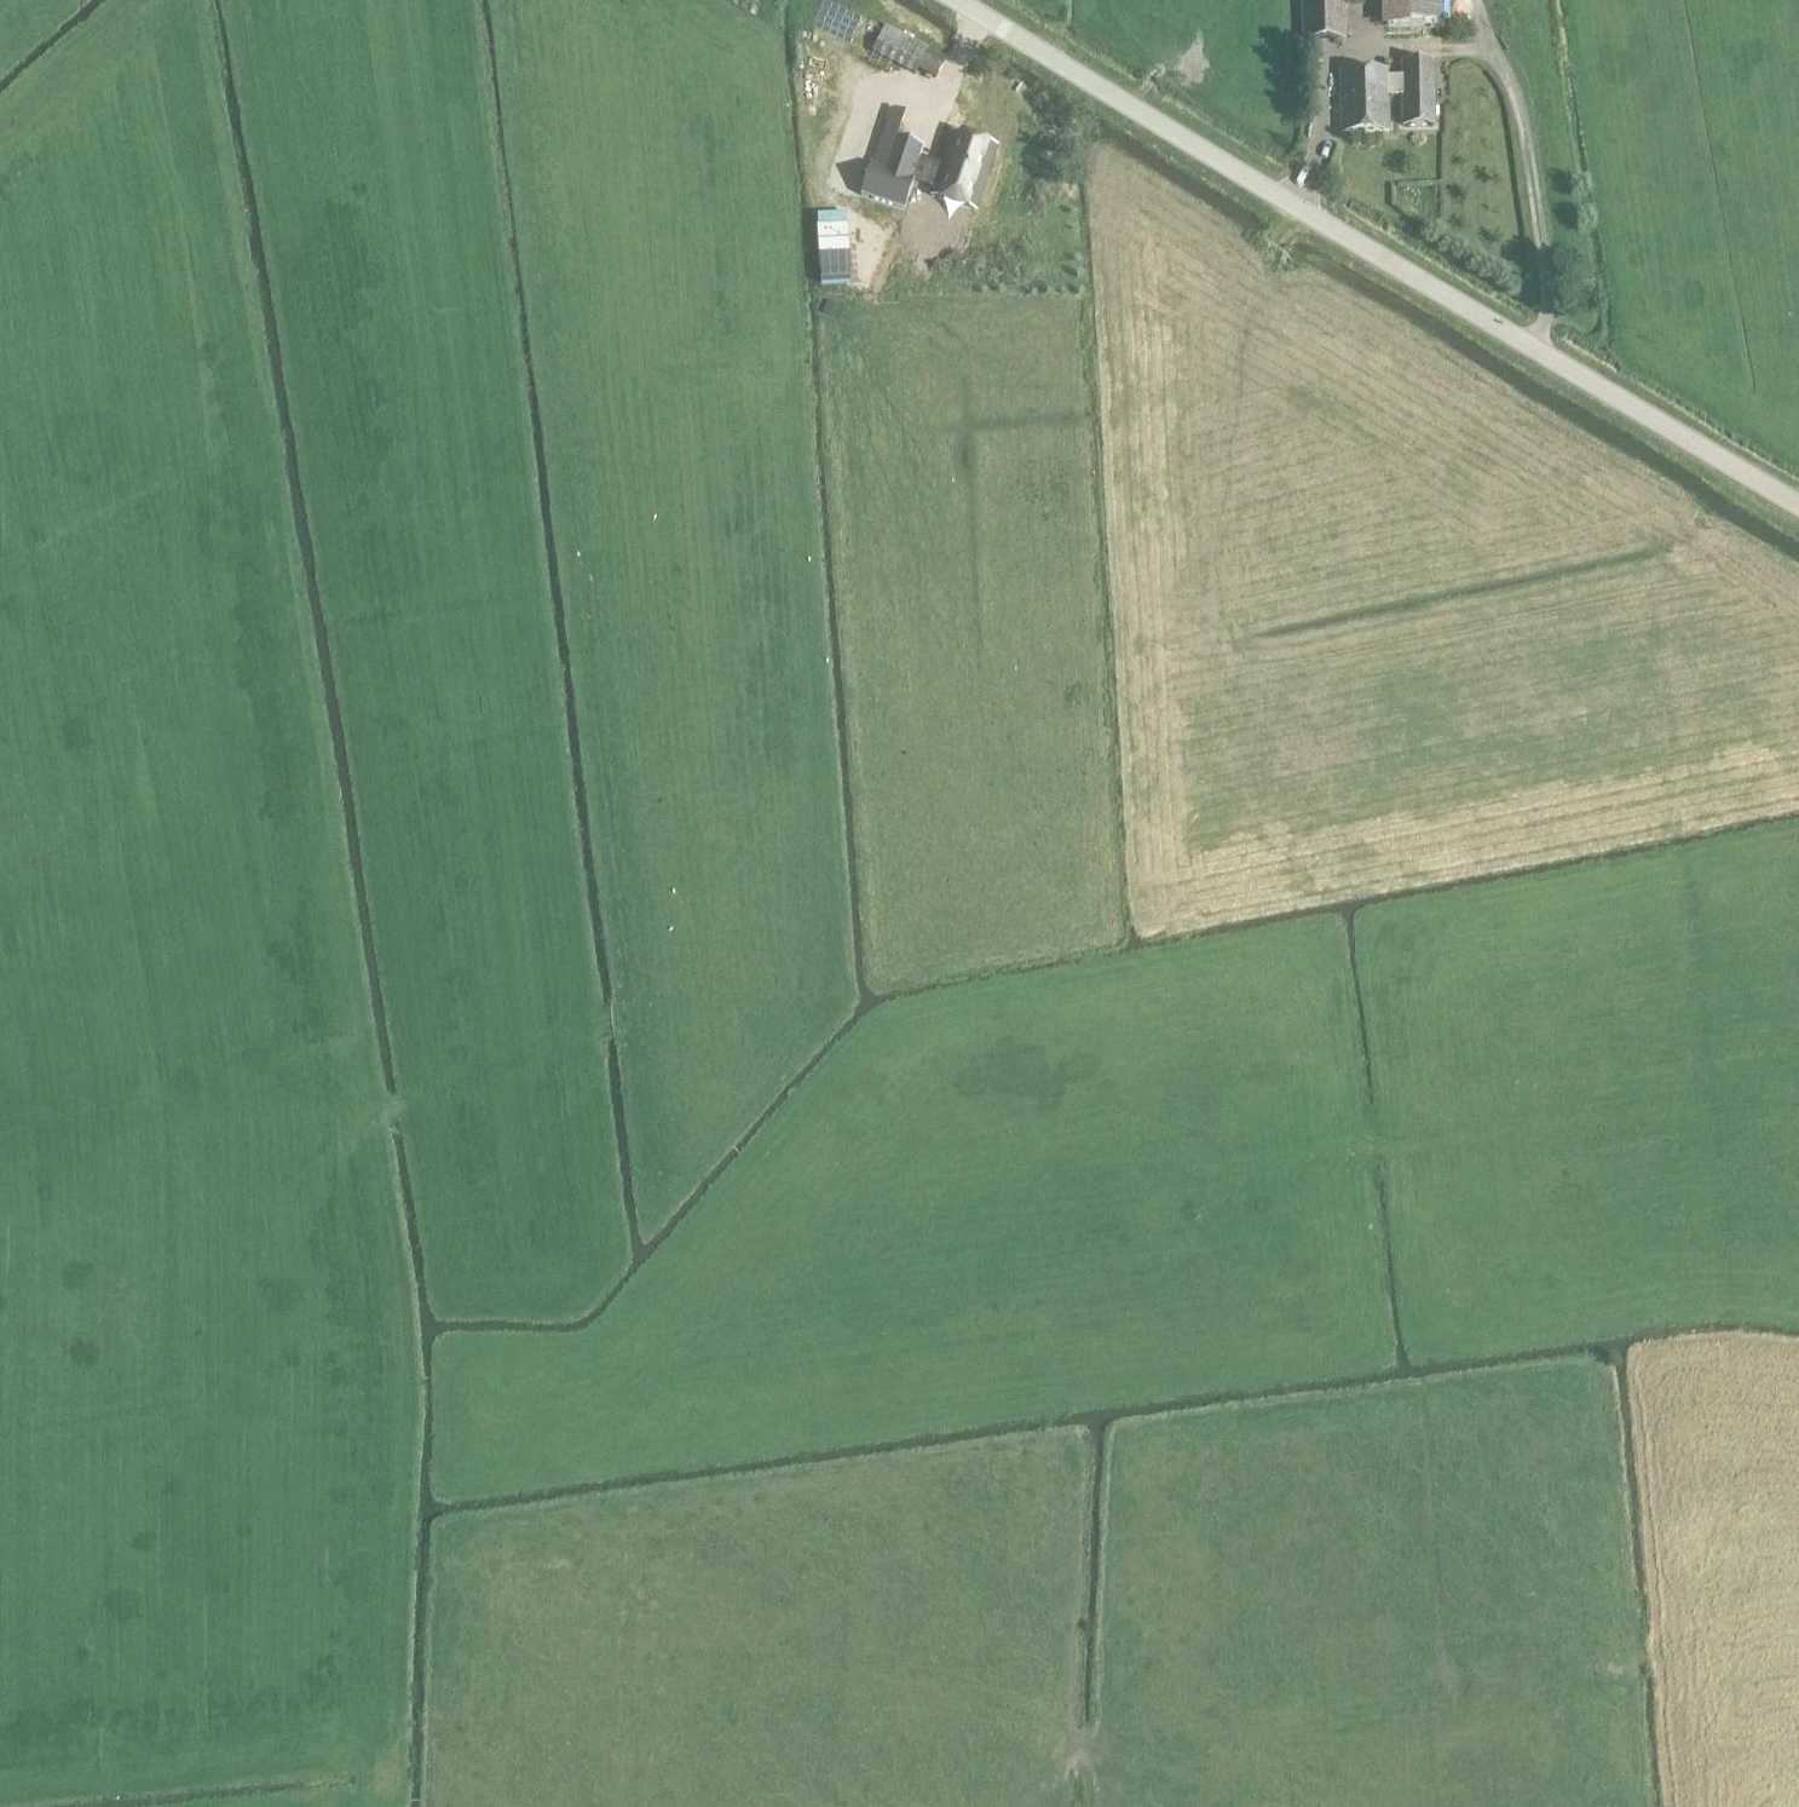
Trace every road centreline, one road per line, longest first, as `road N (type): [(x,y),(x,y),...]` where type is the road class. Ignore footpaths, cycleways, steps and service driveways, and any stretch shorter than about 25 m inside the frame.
road 1 (unclassified): [(1798,506),(962,0)]

